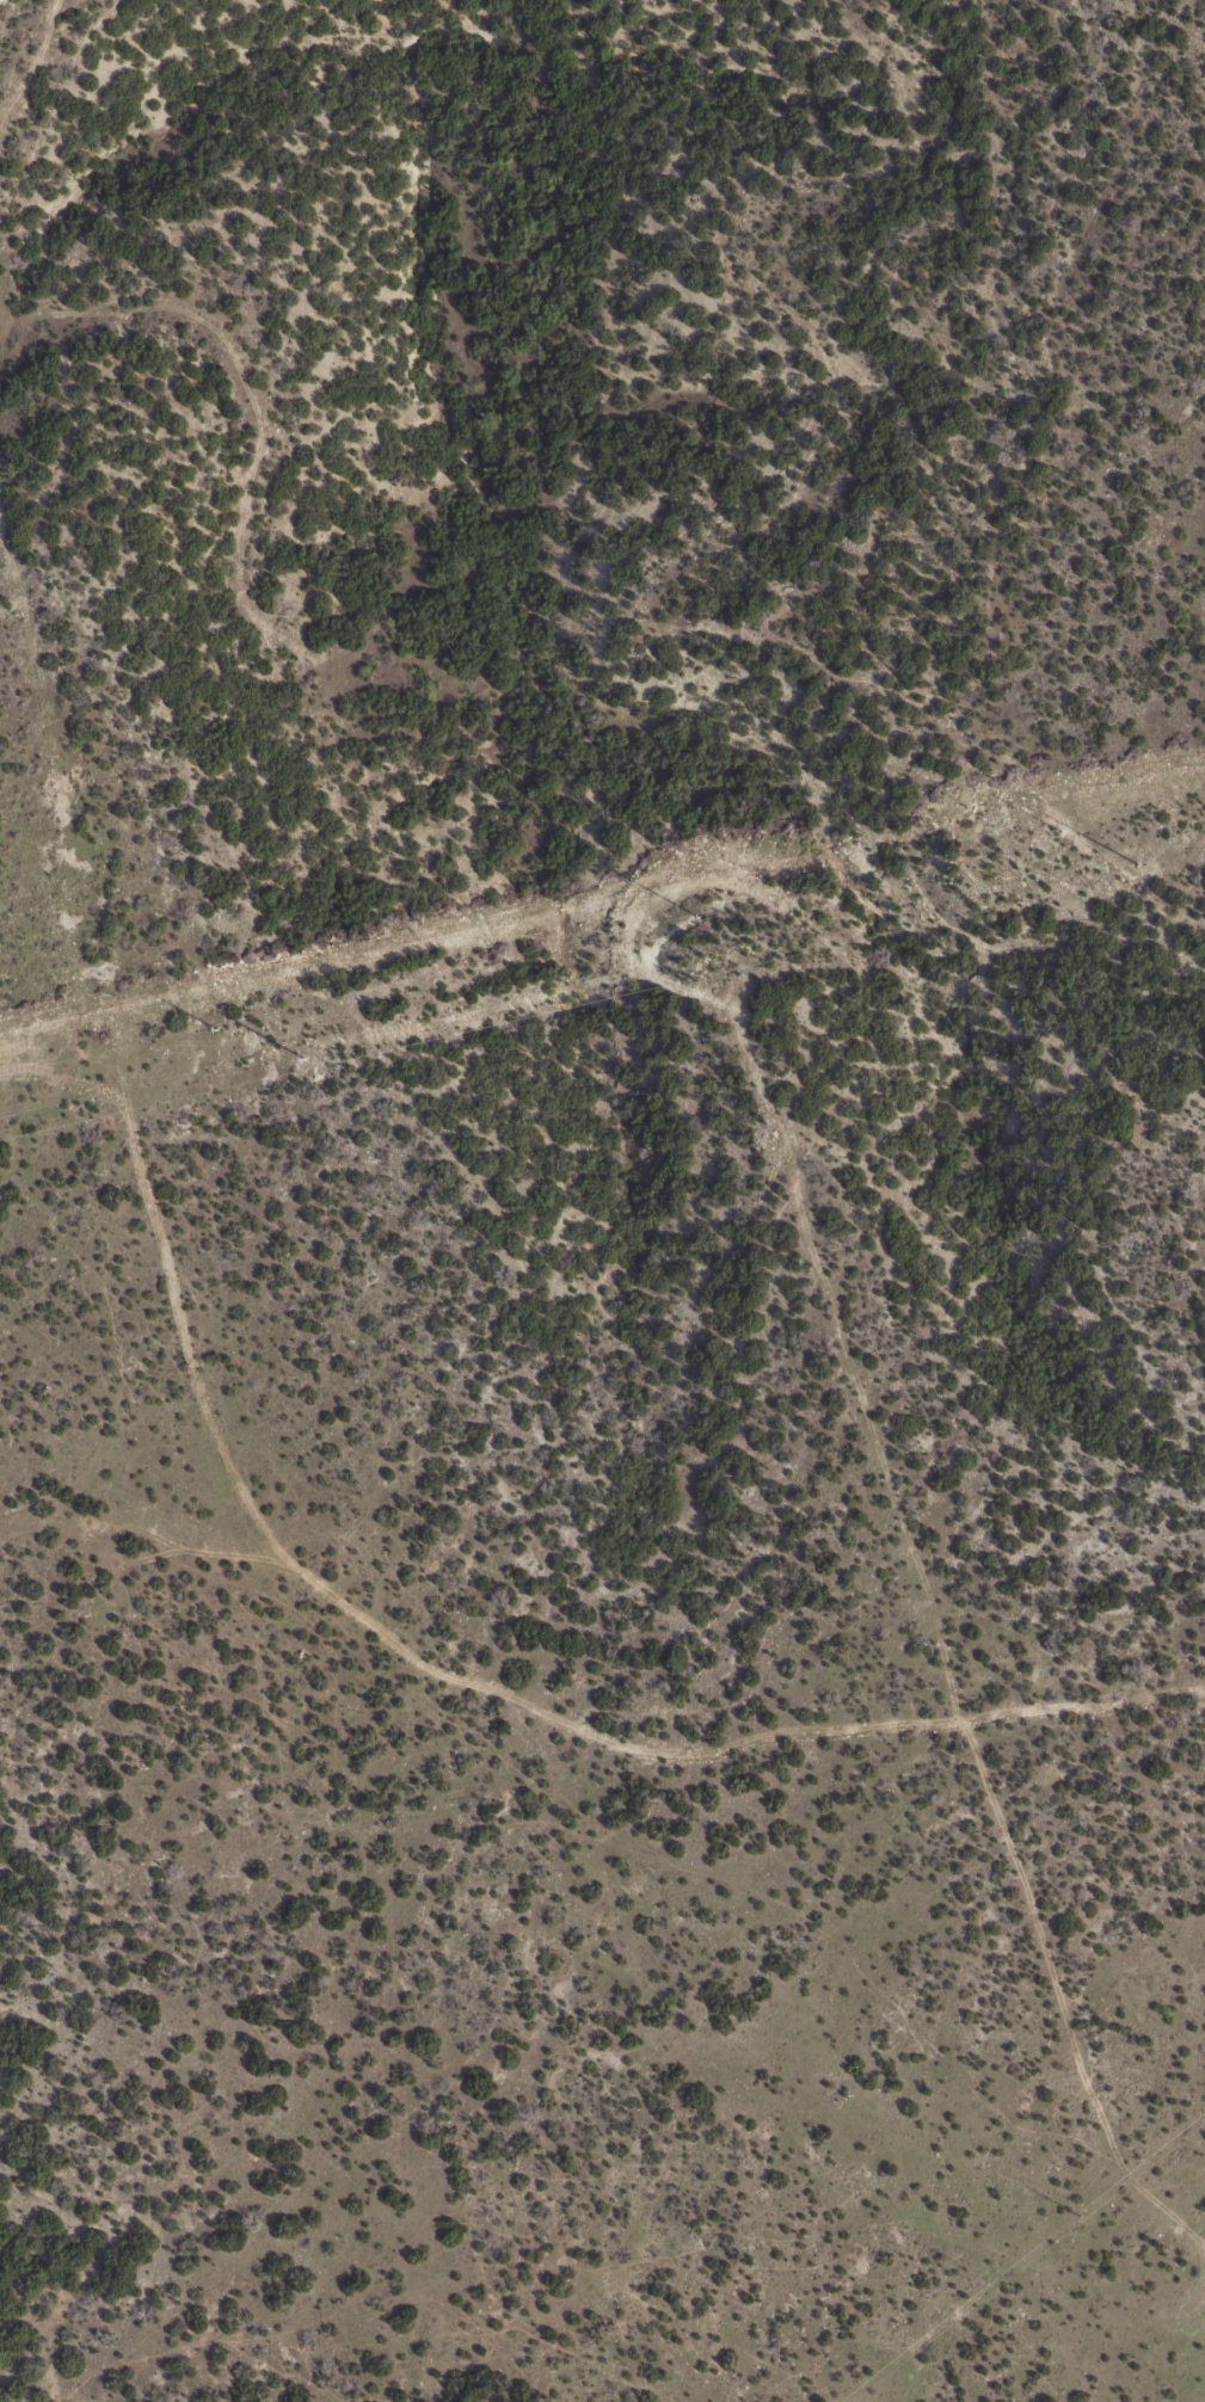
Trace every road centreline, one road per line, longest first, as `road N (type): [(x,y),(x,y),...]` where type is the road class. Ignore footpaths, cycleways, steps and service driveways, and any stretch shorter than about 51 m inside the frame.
road 1 (residential): [(0,1158),(127,1132),(153,1202),(192,1367),(268,1542),(393,1655),(652,1733),(1037,1722),(1204,1691)]

